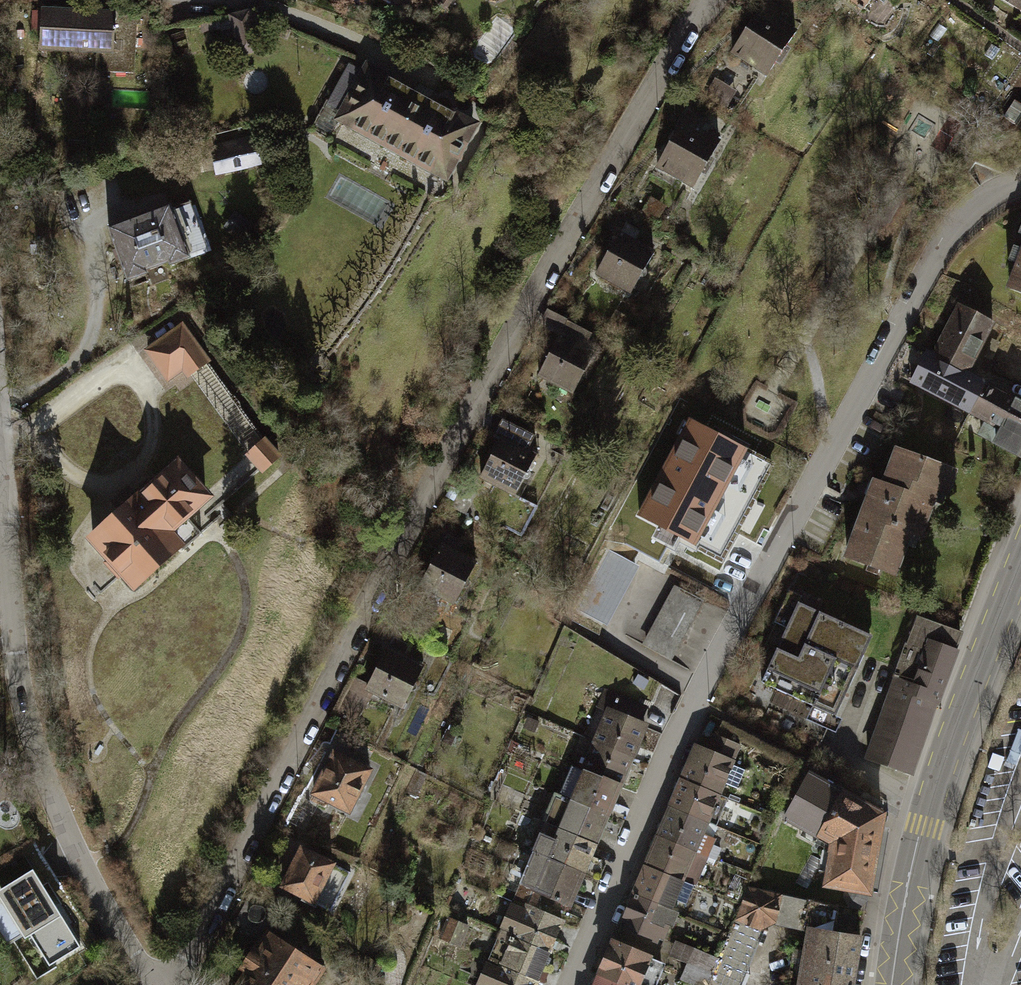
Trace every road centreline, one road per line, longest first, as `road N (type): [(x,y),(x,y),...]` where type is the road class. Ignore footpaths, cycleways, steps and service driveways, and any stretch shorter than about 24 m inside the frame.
road 1 (trunk): [(105,984),(572,603),(734,458),(1020,155)]
road 2 (residential): [(158,984),(379,598),(587,201),(715,0)]
road 3 (residential): [(1020,186),(960,228),(835,442),(707,673),(571,984)]
road 4 (residential): [(0,463),(27,756),(151,984)]
road 5 (tertiary): [(894,984),(924,824),(1020,557)]

